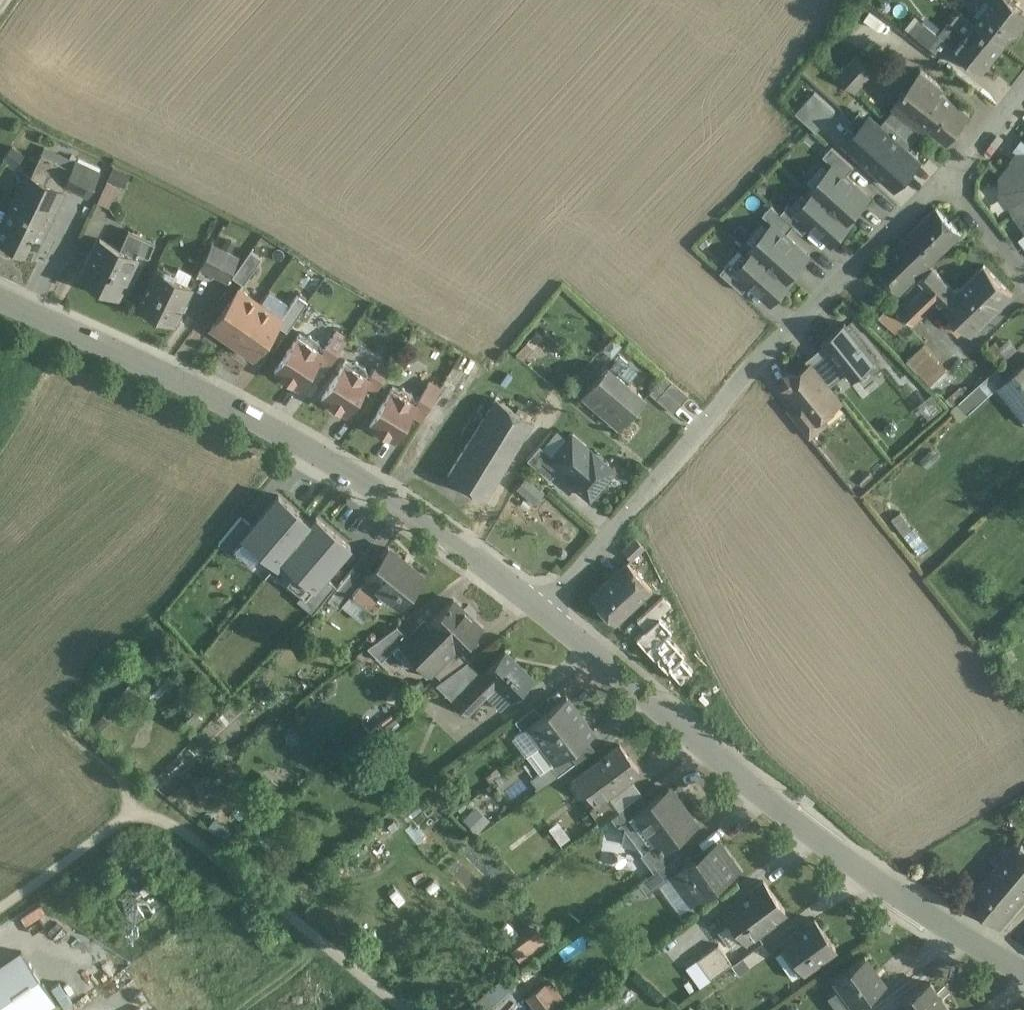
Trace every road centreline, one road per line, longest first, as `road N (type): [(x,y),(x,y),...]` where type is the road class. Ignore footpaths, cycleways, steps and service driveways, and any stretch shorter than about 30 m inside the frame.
road 1 (residential): [(0,299),(421,509),(544,611)]
road 2 (residential): [(544,611),(932,922),(1023,973)]
road 3 (residential): [(544,611),(949,179)]
road 4 (residential): [(1023,276),(949,179)]
road 5 (residential): [(949,179),(1023,83)]

